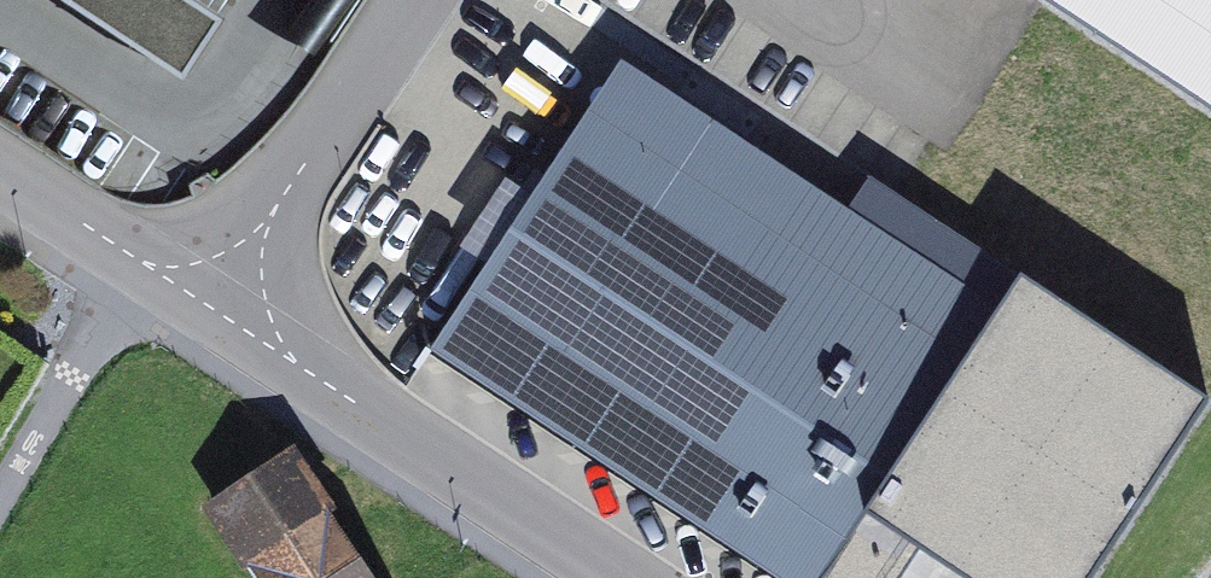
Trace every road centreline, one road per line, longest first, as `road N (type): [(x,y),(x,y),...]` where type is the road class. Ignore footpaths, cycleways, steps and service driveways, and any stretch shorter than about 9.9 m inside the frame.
road 1 (residential): [(217,310),(624,577)]
road 2 (residential): [(414,0),(217,310)]
road 3 (residential): [(0,485),(137,257)]
road 4 (residential): [(0,166),(137,257)]

